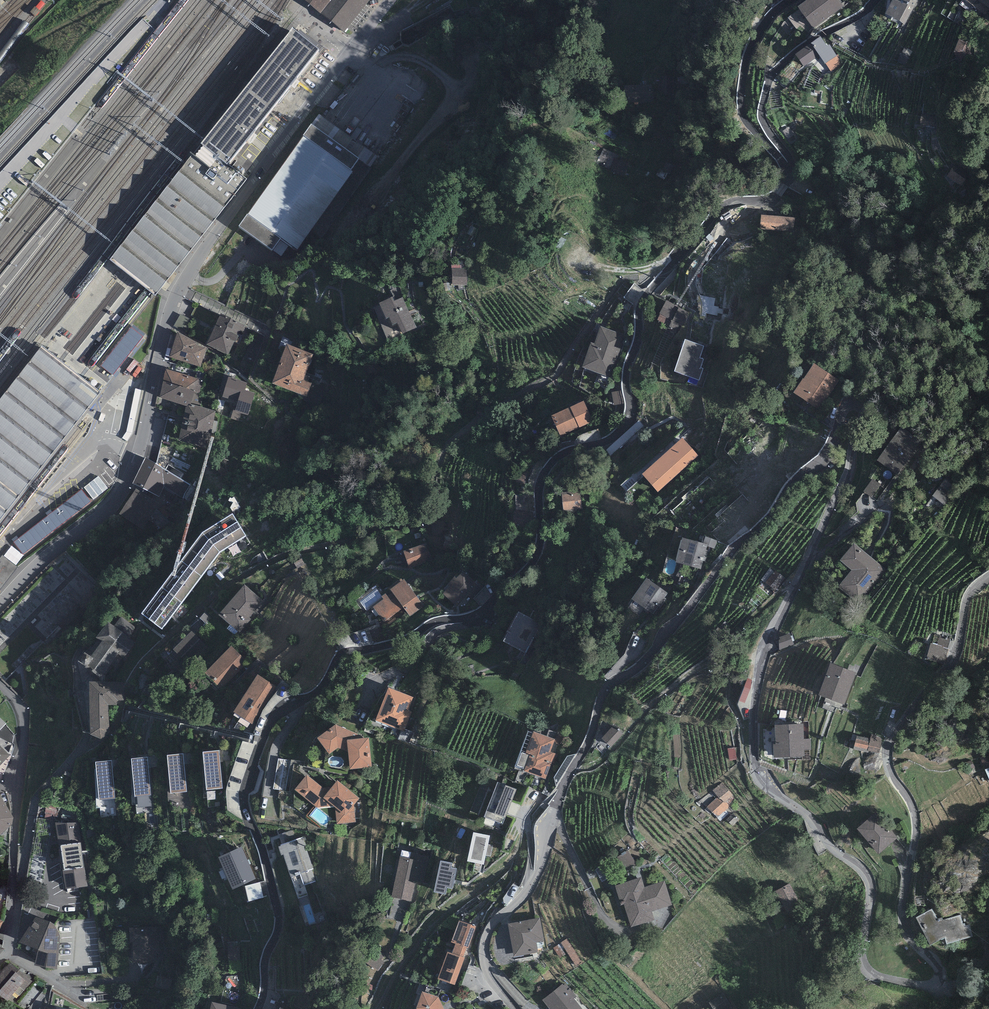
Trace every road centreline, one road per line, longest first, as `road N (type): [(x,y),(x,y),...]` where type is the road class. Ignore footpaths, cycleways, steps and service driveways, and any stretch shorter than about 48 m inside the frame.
road 1 (residential): [(515,1008),(487,972),(486,936),(531,887),(604,690),(635,671),(823,458),(845,407),(855,401),(863,409),(846,479),(762,657),(753,762),(763,785),(805,813),(866,875),(865,968),(918,985),(937,982),(937,967),(904,922),(916,817),(886,751),(951,662),(968,596),(988,577)]
road 2 (residential): [(258,1008),(278,923),(244,797),(269,724),(280,709),(319,690),(342,655),(478,614),(527,568),(538,546),(546,470),(565,453),(611,438),(627,417),(625,371),(646,294),(723,208),(770,198),(786,172)]
road 3 (residential): [(389,0),(188,274),(170,313),(141,448),(115,502),(0,604)]
road 4 (residential): [(12,950),(23,724),(0,685)]
road 5 (residential): [(786,172),(790,157),(764,119),(775,67),(877,0)]
road 6 (residential): [(786,172),(741,108),(742,83),(749,47),(794,0)]

